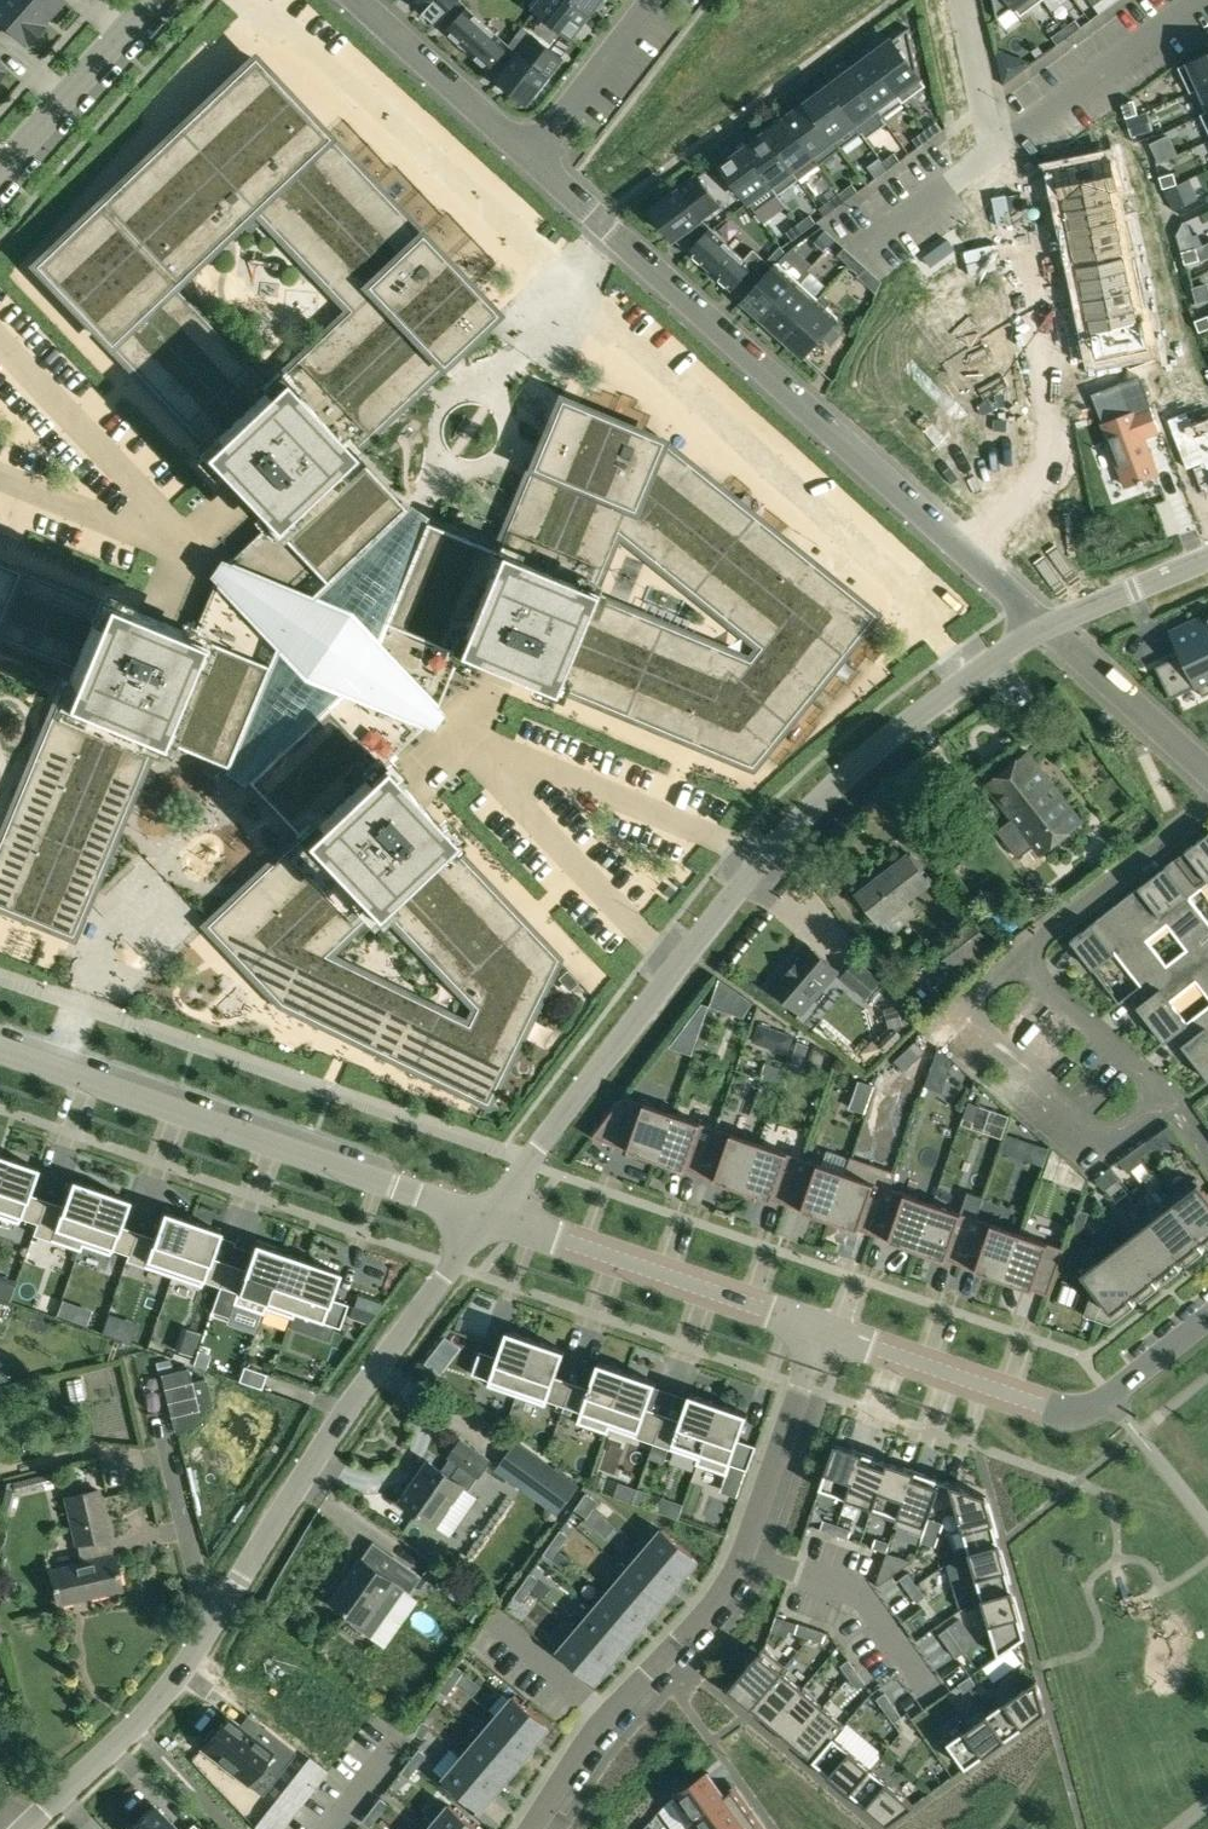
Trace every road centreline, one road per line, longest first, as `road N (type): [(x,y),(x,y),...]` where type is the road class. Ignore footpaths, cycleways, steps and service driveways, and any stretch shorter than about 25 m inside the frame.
road 1 (residential): [(488,1216),(783,836),(968,675),(1051,626)]
road 2 (residential): [(520,159),(969,556)]
road 3 (residential): [(528,1828),(606,1714),(701,1617),(730,1576),(824,1328)]
road 4 (unclassified): [(488,1216),(0,1050)]
road 5 (residential): [(209,1628),(337,1424),(488,1216)]
road 6 (residential): [(990,154),(1055,456),(969,556)]
road 7 (unclassified): [(824,1328),(488,1216)]
road 8 (residential): [(1018,960),(962,1009),(1109,1144),(1164,1097)]
road 9 (residential): [(209,1628),(140,1353)]
road 10 (residential): [(24,1828),(151,1708),(209,1628)]
road 11 (residential): [(1198,0),(990,154)]
road 12 (residential): [(1207,795),(1018,960)]
road 13 (tertiary): [(163,0),(0,180)]
road 14 (unclassified): [(1052,1409),(824,1328)]
road 15 (residential): [(353,0),(520,159)]
road 16 (residential): [(1051,626),(1207,783)]
road 17 (residential): [(520,159),(646,0)]
road 18 (residential): [(1164,1097),(1018,960)]
road 19 (residential): [(1052,1409),(1080,1412),(1111,1398),(1207,1324)]
road 20 (residential): [(1207,558),(1051,626)]
road 21 (residential): [(990,154),(861,249)]
road 22 (residential): [(958,0),(990,154)]

